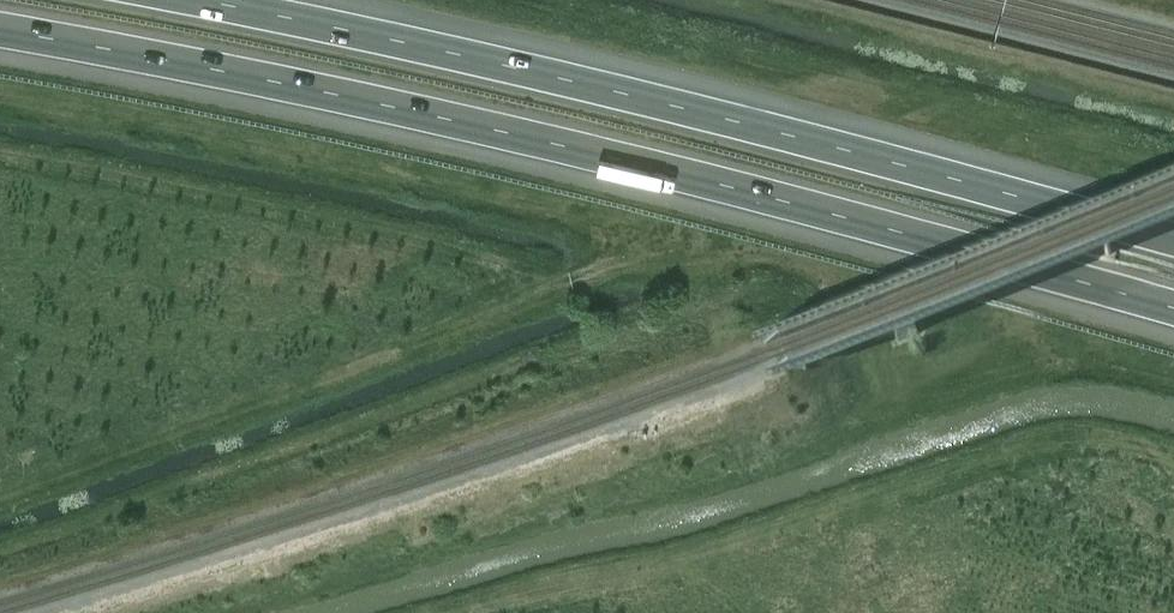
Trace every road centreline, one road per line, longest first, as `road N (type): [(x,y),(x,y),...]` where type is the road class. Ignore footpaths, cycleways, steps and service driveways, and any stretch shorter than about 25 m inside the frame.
road 1 (motorway): [(0,31),(438,117),(891,228),(1173,308)]
road 2 (motorway): [(1173,241),(911,165),(467,56),(190,0)]

